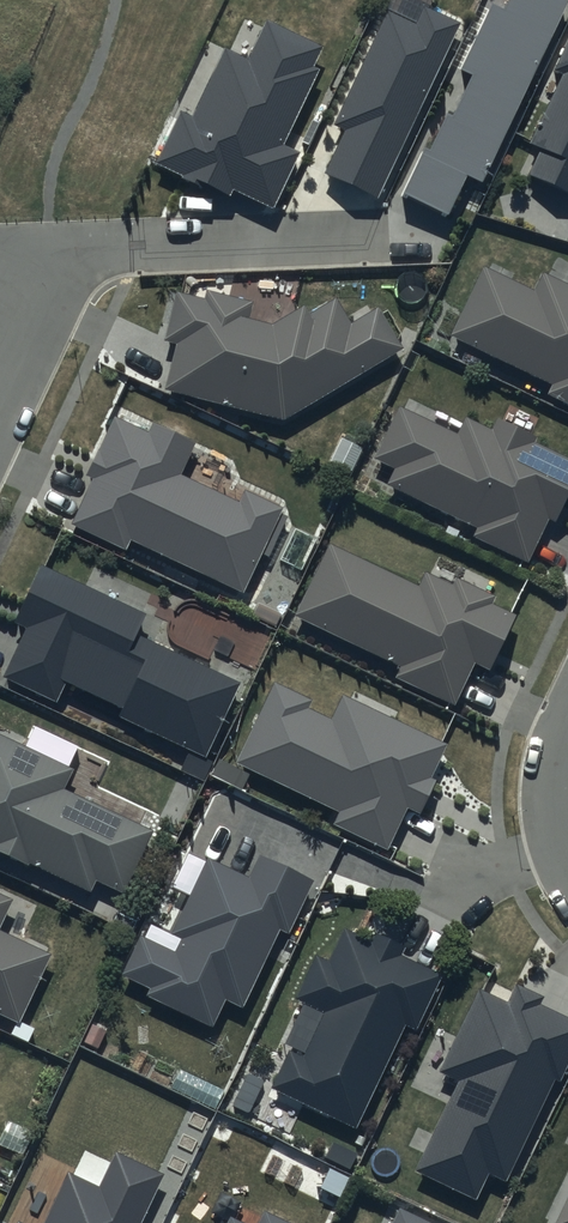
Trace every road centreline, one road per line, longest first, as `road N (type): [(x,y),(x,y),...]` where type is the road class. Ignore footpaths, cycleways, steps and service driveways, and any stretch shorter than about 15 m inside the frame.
road 1 (residential): [(67,256),(426,234)]
road 2 (residential): [(67,256),(0,403)]
road 3 (residential): [(567,865),(554,812),(567,736)]

